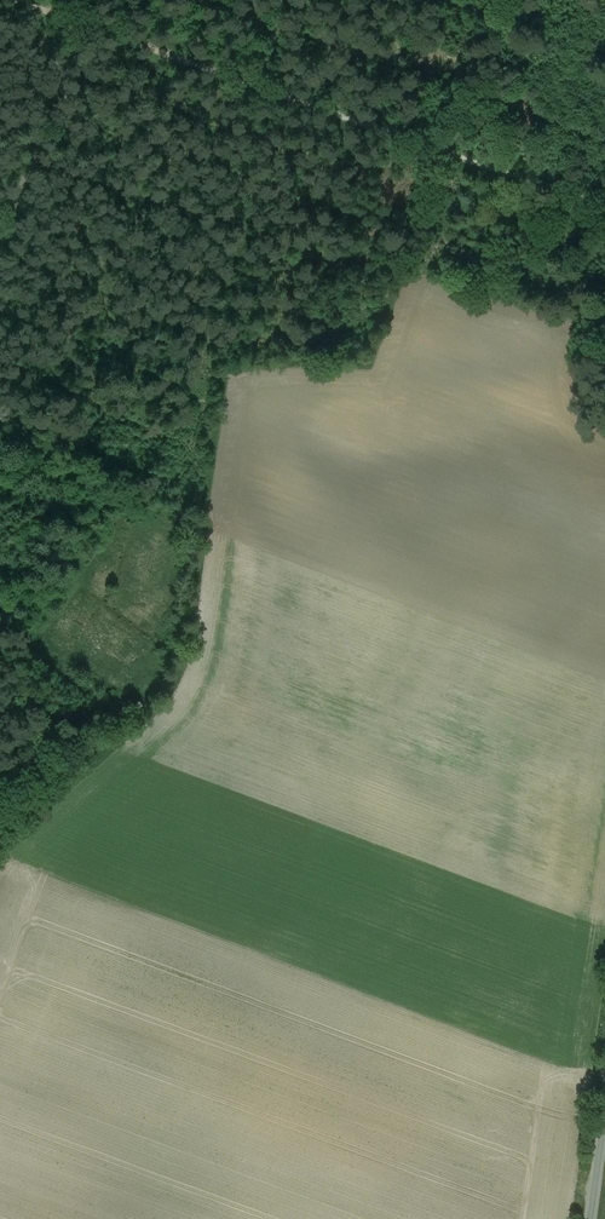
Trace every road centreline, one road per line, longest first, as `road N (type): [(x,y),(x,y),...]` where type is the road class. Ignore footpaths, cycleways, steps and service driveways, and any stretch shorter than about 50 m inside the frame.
road 1 (track): [(10,0),(604,199)]
road 2 (track): [(79,25),(0,248)]
road 3 (unclassified): [(585,1218),(604,1090)]

